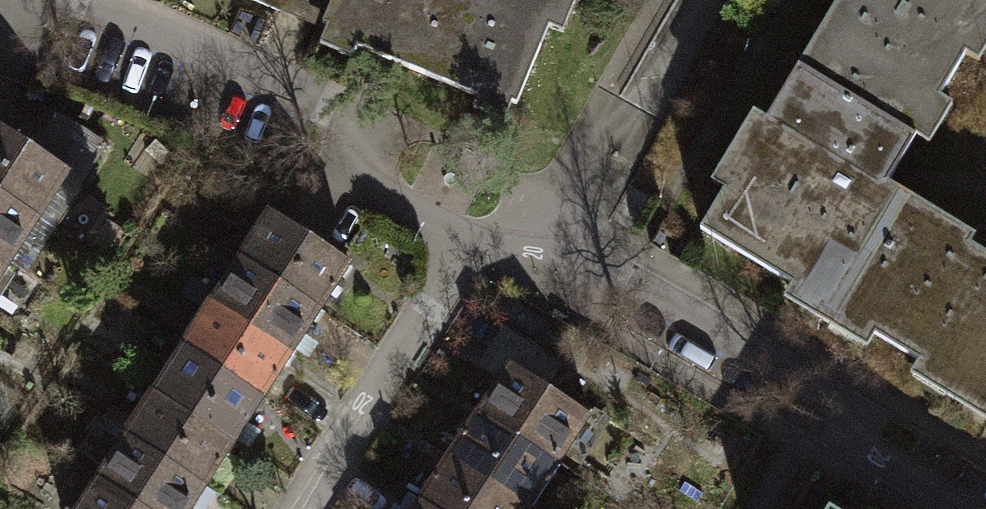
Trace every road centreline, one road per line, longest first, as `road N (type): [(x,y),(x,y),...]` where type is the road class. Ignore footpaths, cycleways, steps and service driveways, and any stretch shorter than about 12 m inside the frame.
road 1 (residential): [(985,496),(614,268),(460,238)]
road 2 (residential): [(460,238),(343,177),(309,117),(259,78),(71,0)]
road 3 (residential): [(460,238),(292,508)]

